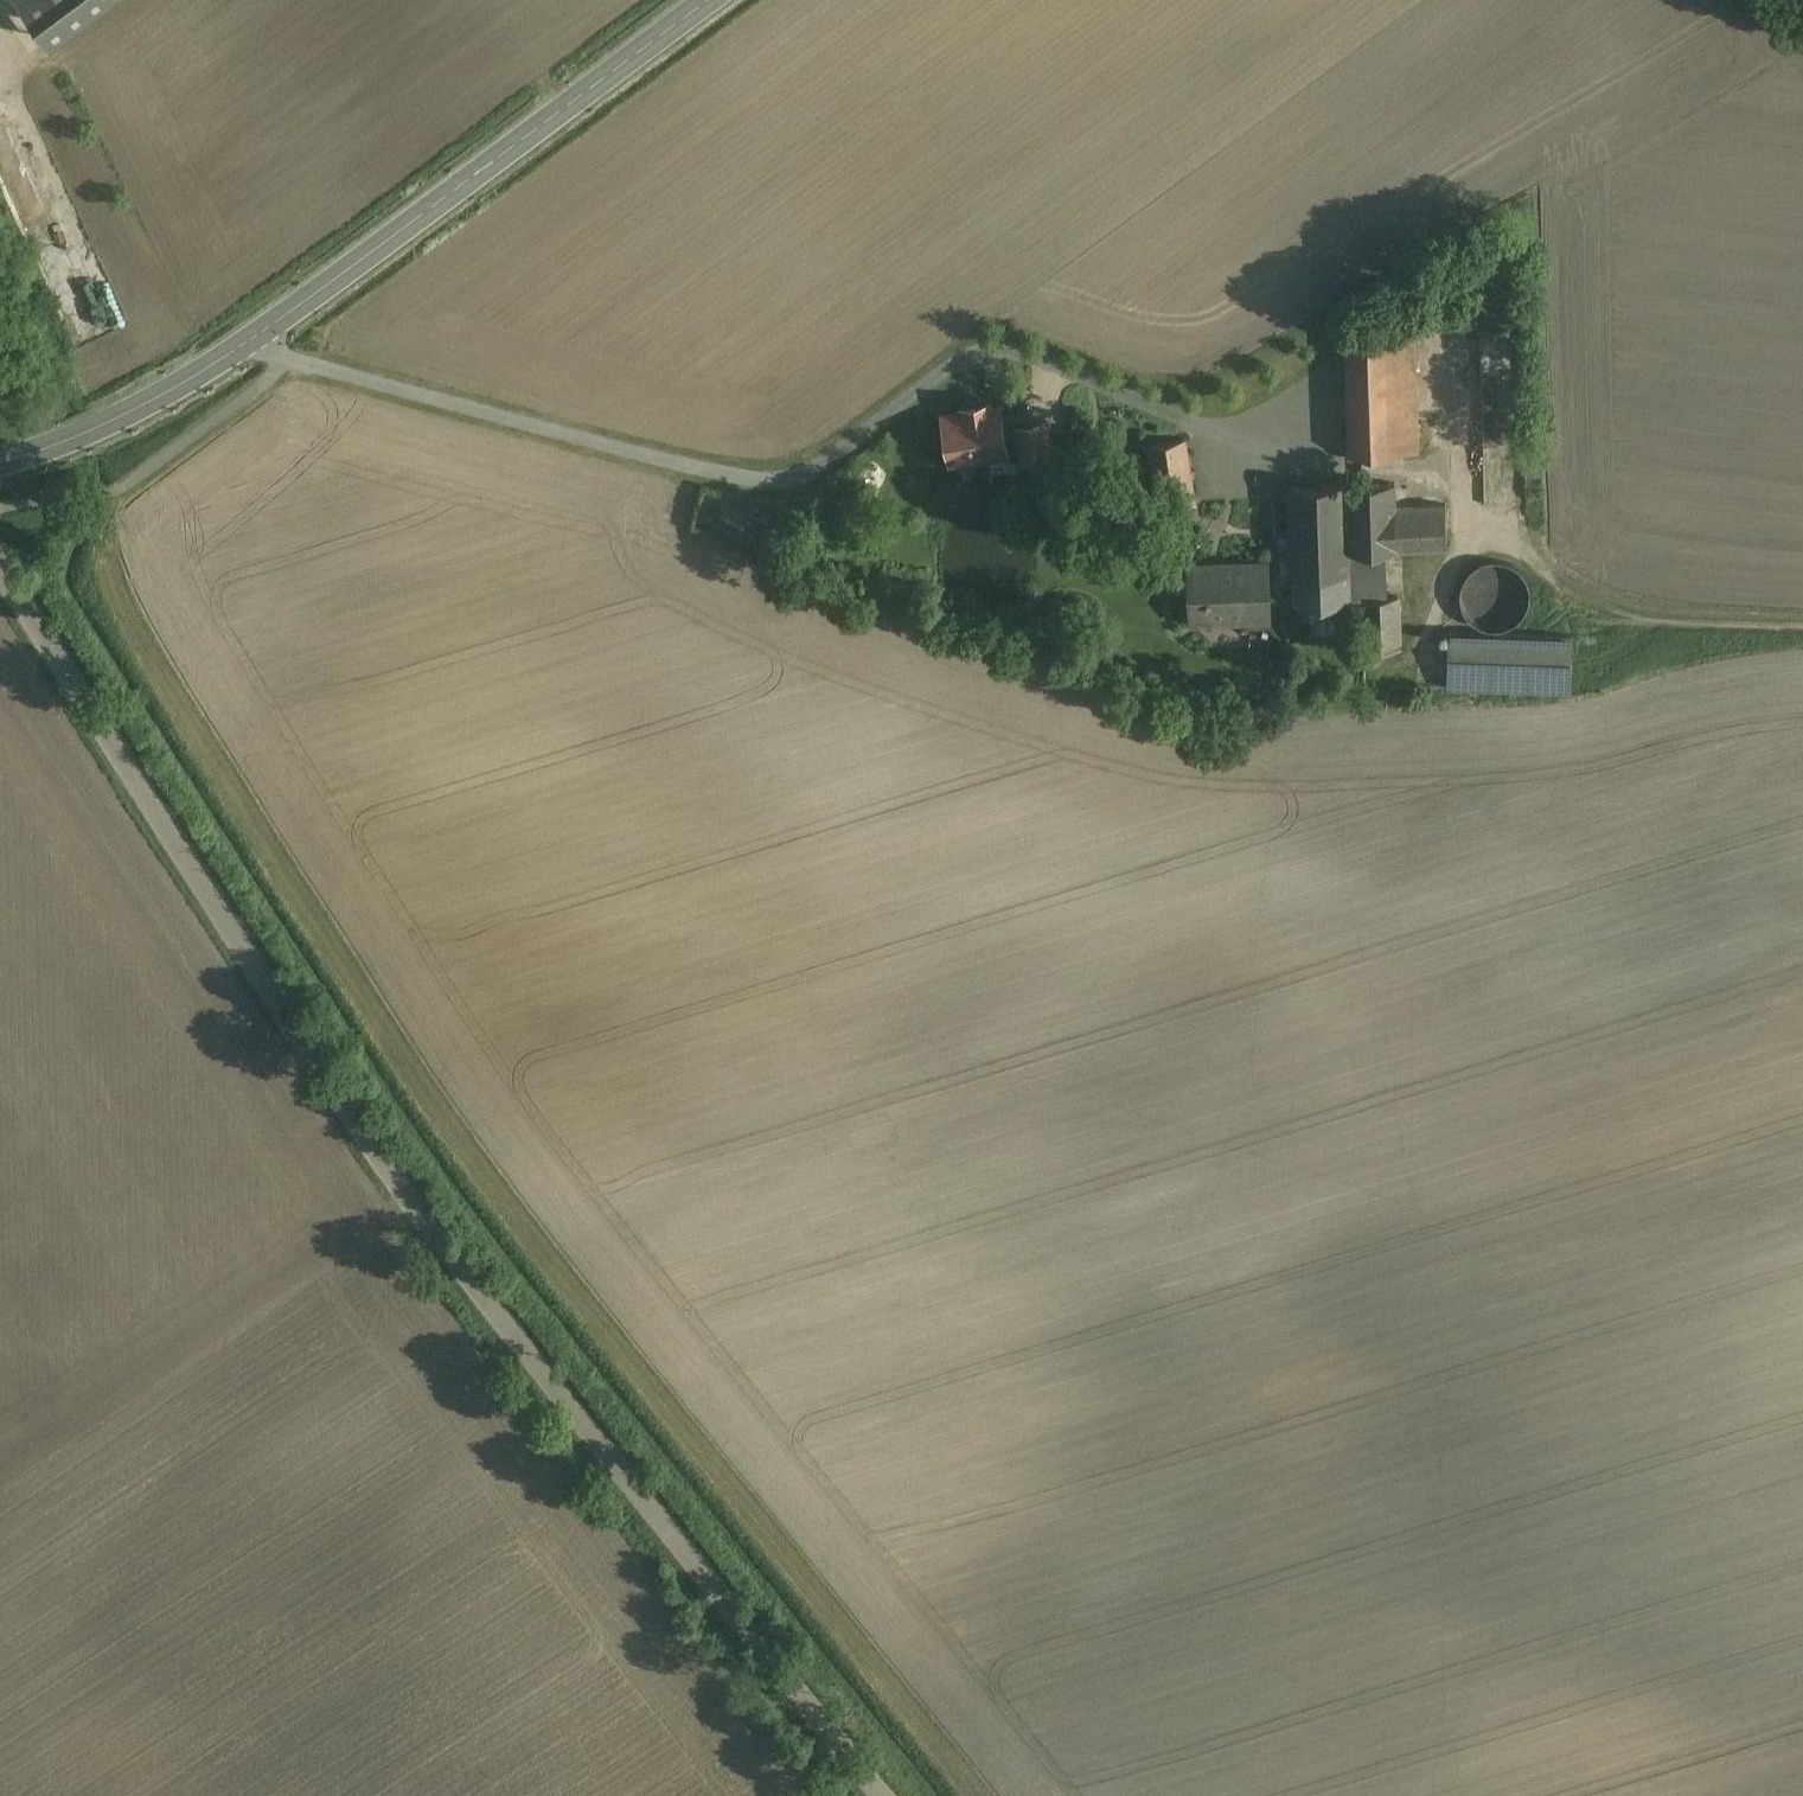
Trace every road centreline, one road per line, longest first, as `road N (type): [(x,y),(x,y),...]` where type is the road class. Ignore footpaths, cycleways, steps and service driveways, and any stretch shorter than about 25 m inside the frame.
road 1 (unclassified): [(0,567),(418,1209),(882,1795)]
road 2 (secondary): [(709,0),(191,379),(96,430),(0,464)]
road 3 (track): [(1236,440),(1337,468),(1449,478),(1569,592),(1639,623),(1802,625)]

